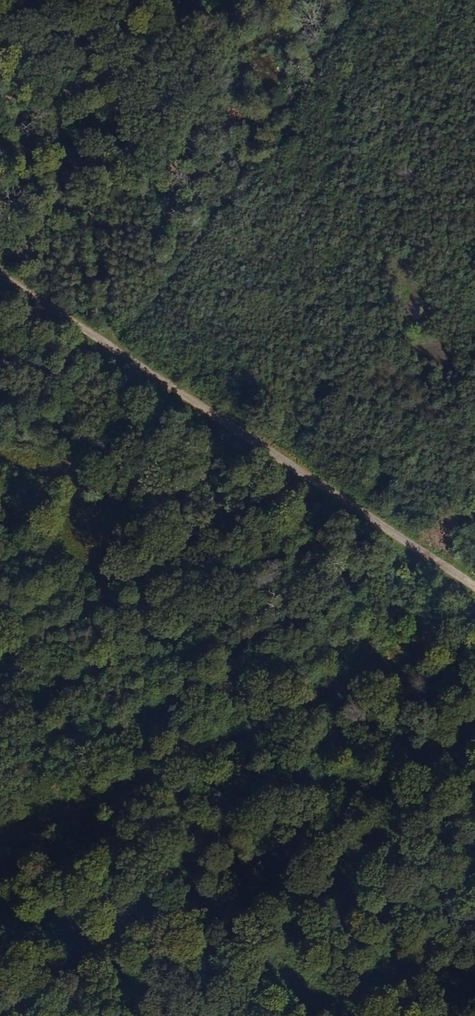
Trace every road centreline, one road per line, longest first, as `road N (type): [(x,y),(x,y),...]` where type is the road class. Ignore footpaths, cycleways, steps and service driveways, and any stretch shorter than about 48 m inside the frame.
road 1 (track): [(0,273),(474,590)]
road 2 (track): [(113,347),(360,0)]
road 3 (track): [(70,811),(172,869),(218,1015)]

